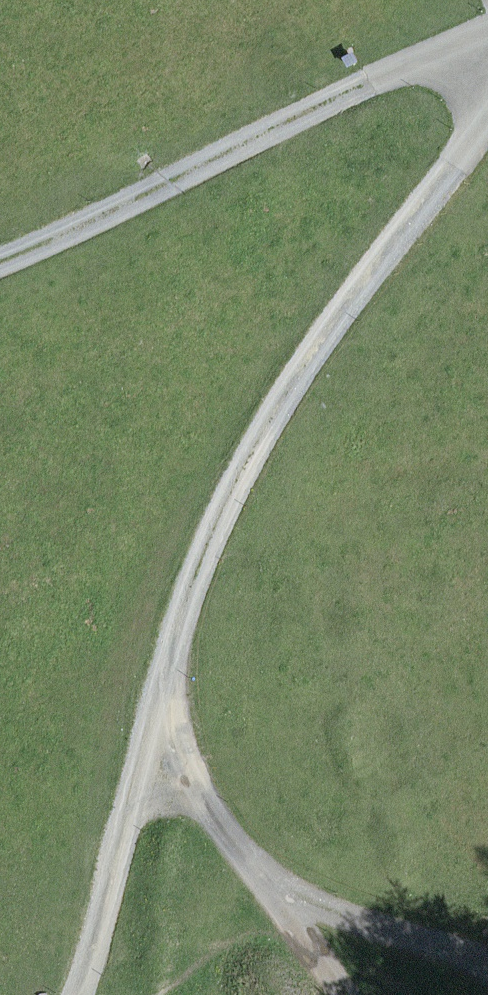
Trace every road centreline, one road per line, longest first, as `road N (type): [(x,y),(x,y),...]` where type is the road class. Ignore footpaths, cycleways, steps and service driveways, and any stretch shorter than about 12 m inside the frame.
road 1 (track): [(65,994),(242,456),(487,112)]
road 2 (track): [(487,31),(0,251)]
road 3 (track): [(144,749),(251,861),(339,994)]
road 4 (track): [(483,948),(270,891)]

